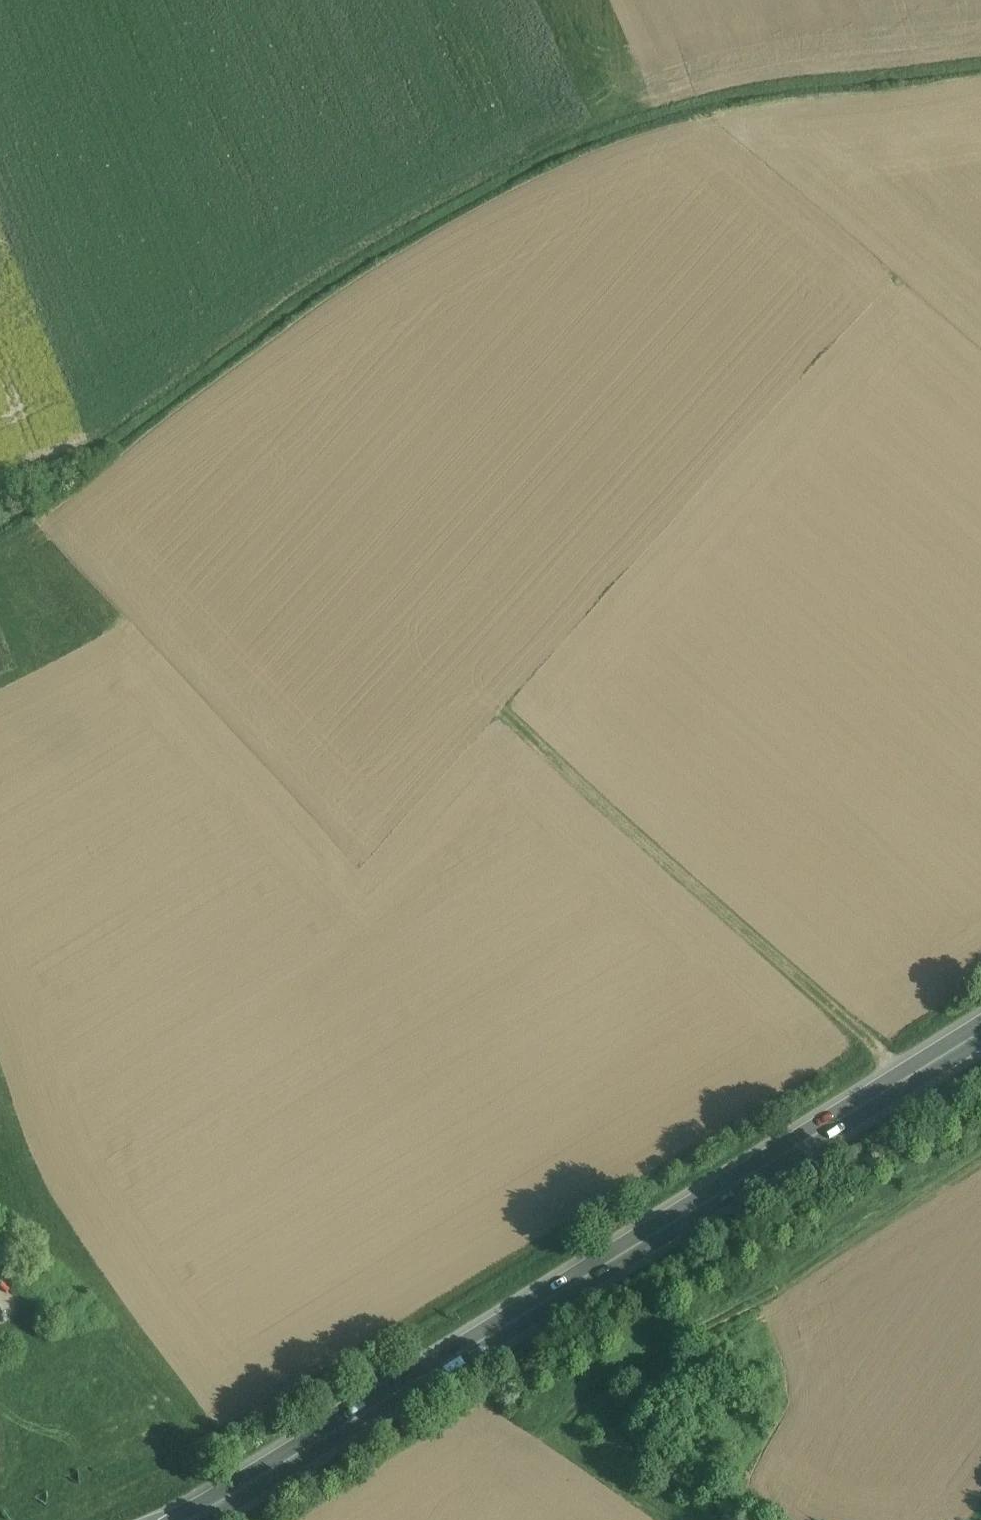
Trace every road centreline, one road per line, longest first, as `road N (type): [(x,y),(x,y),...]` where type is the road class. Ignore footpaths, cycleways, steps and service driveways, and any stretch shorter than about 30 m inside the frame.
road 1 (primary): [(980,1031),(189,1519)]

